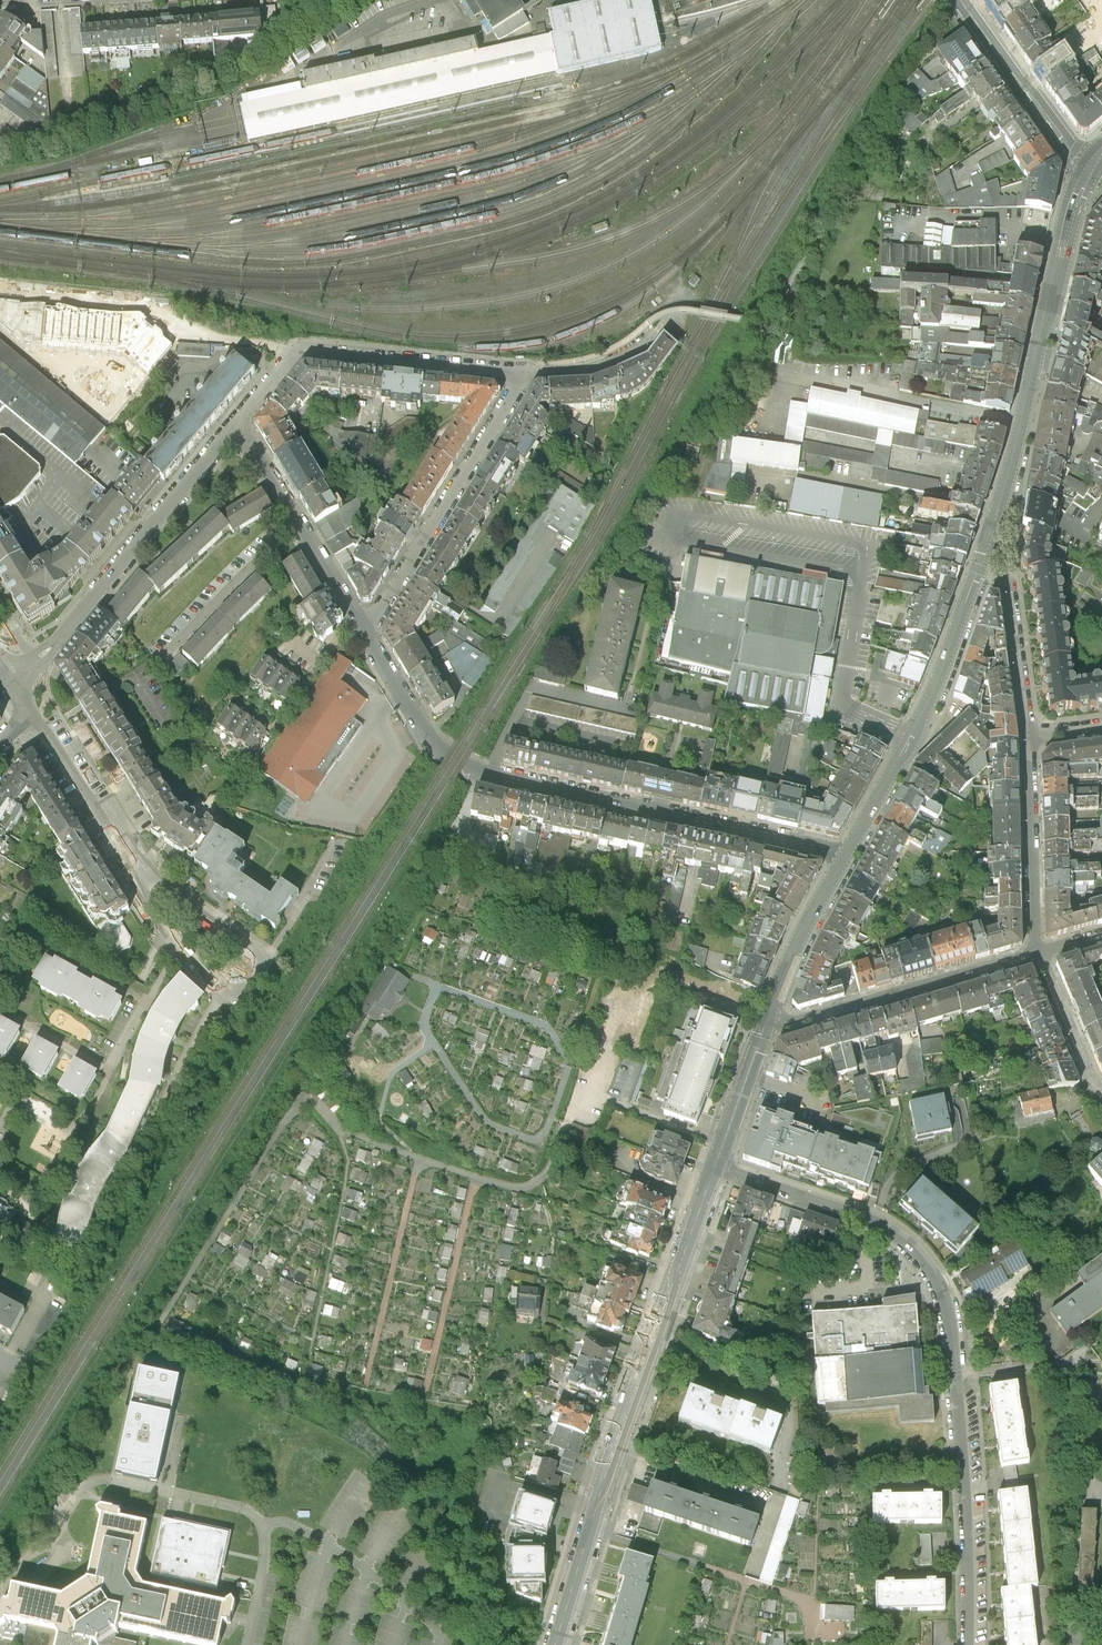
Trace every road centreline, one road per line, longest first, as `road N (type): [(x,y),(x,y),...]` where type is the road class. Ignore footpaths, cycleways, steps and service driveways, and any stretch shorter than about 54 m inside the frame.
road 1 (residential): [(715,1169),(880,1220),(914,1246),(944,1291),(959,1375),(970,1644)]
road 2 (residential): [(364,625),(434,744),(477,771),(848,856)]
road 3 (primary): [(556,1644),(615,1445),(715,1169)]
road 4 (primary): [(993,537),(1091,166)]
road 5 (primary): [(848,856),(933,697),(993,537)]
road 6 (residential): [(11,680),(62,639),(240,421)]
road 7 (residential): [(240,421),(300,351),(525,372)]
road 8 (residential): [(525,372),(377,616),(364,625)]
road 9 (residential): [(768,1020),(782,1025),(1042,953)]
road 10 (residential): [(240,421),(364,625)]
road 11 (residential): [(1042,953),(1027,738)]
road 12 (secondary): [(1091,166),(1064,145),(960,0)]
road 13 (residential): [(1027,738),(1003,545),(993,537)]
road 14 (residential): [(32,709),(140,878)]
road 15 (residential): [(236,994),(255,981),(259,952),(140,878)]
road 16 (primary): [(768,1020),(848,856)]
road 17 (primary): [(715,1169),(768,1020)]
road 18 (residential): [(140,878),(176,946),(224,992),(236,994)]
road 19 (residential): [(1101,1087),(1042,953)]
road 20 (residential): [(525,372),(583,371),(650,336)]

